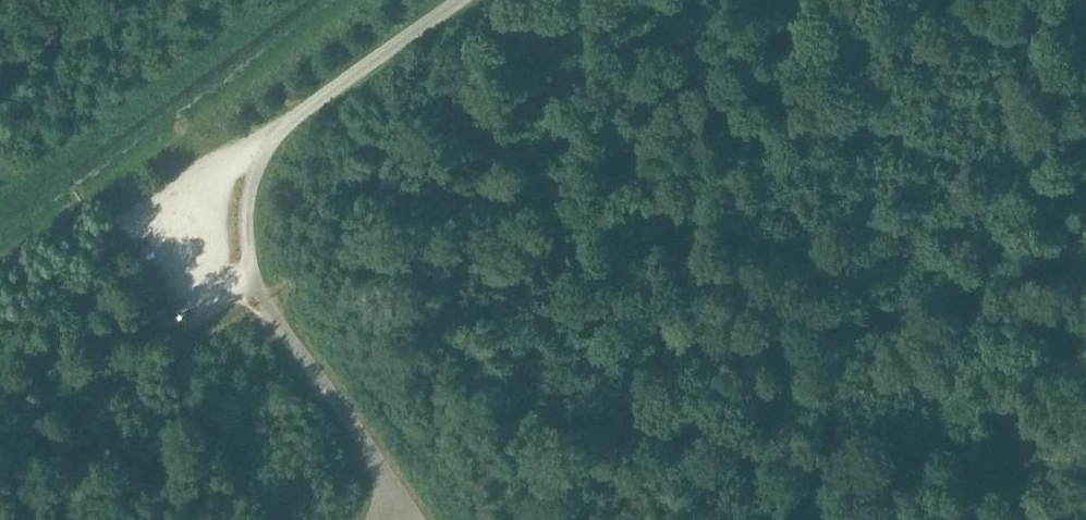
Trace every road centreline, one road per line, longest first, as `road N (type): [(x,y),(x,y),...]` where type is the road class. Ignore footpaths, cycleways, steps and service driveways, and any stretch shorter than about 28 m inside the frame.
road 1 (unclassified): [(404,511),(256,292),(248,198),(266,147),(461,0)]
road 2 (track): [(785,0),(861,122),(1085,189)]
road 3 (track): [(223,173),(184,159),(147,161),(0,262)]

